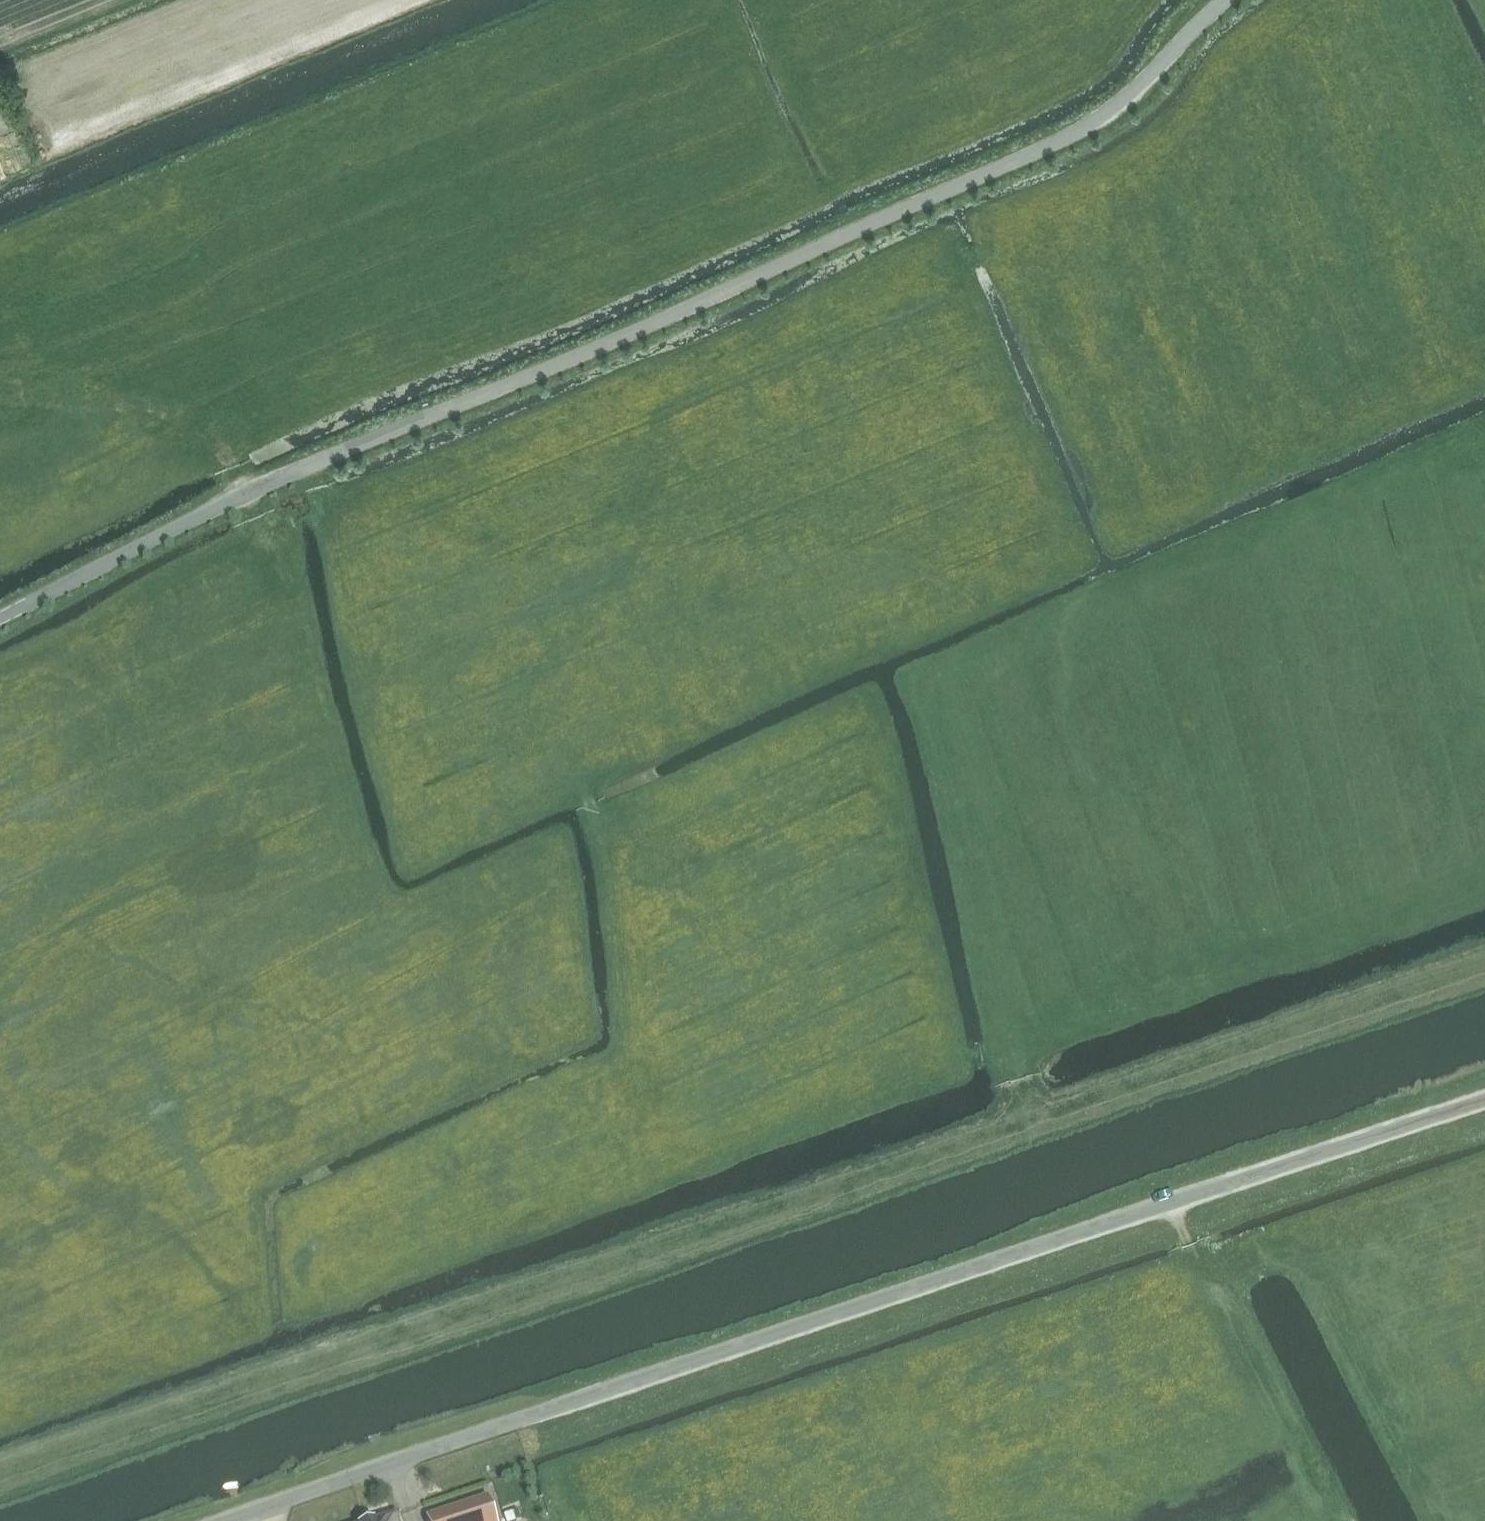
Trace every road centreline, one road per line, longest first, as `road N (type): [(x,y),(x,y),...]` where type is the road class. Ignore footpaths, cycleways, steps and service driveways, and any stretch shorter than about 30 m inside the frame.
road 1 (unclassified): [(1225,0),(1133,94),(1051,146),(669,317),(236,496),(0,620)]
road 2 (unclassified): [(1484,1098),(231,1520)]

